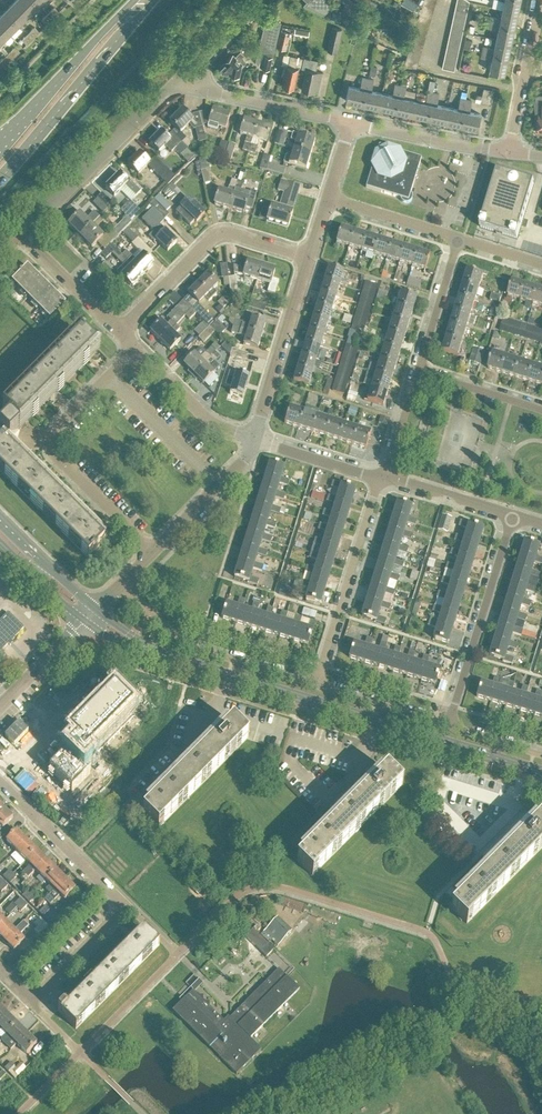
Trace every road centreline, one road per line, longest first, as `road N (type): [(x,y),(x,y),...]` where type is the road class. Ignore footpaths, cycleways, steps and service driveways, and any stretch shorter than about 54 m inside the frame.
road 1 (secondary): [(541,774),(180,661)]
road 2 (residential): [(186,71),(32,230),(35,249),(120,333)]
road 3 (residential): [(108,377),(54,431),(51,451),(153,554)]
road 4 (primary): [(0,178),(154,0)]
road 5 (residential): [(309,259),(220,236),(120,333)]
road 6 (residential): [(315,686),(186,645),(123,585)]
road 7 (residential): [(513,517),(447,727)]
road 8 (residential): [(315,686),(383,478)]
road 9 (residential): [(101,882),(127,908),(31,1002),(7,977)]
road 10 (primary): [(133,0),(0,140)]
road 11 (residential): [(253,439),(309,259)]
road 12 (residential): [(350,123),(213,93),(186,71)]
road 13 (residential): [(509,152),(350,123)]
road 14 (residential): [(108,377),(218,487)]
road 15 (residential): [(541,0),(509,152)]
road 16 (residential): [(136,349),(205,418),(253,439)]
road 17 (residential): [(0,783),(101,882)]
road 18 (residential): [(459,240),(418,373)]
road 19 (residential): [(447,727),(315,686)]
road 20 (residential): [(459,240),(328,199)]
road 21 (residential): [(253,439),(383,478)]
road 22 (residential): [(383,478),(513,517)]
road 23 (secondary): [(96,611),(0,517)]
road 24 (residential): [(7,977),(101,882)]
road 25 (residential): [(541,411),(418,373)]
road 26 (residential): [(85,623),(0,708)]

